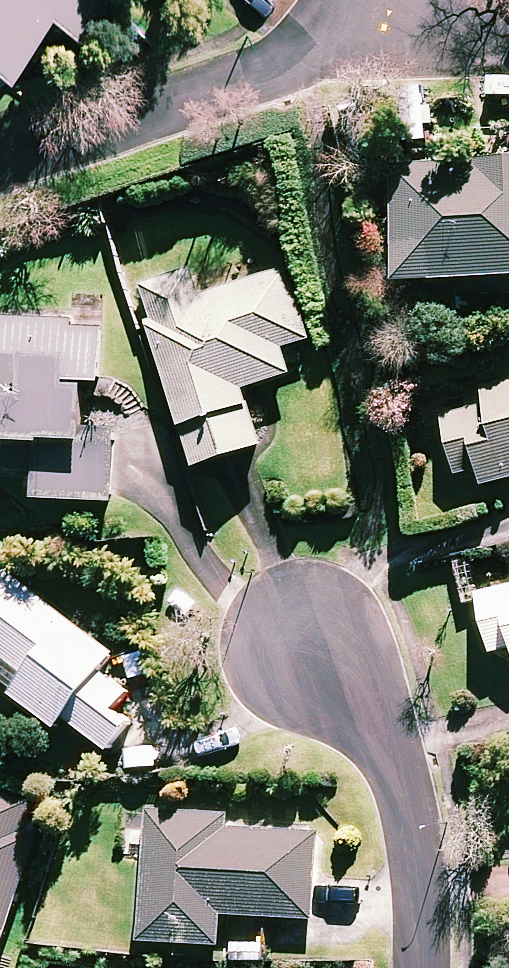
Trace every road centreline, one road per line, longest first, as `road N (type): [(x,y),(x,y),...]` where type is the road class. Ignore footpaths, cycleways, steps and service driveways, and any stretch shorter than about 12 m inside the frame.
road 1 (residential): [(0,156),(290,52),(343,0)]
road 2 (residential): [(305,650),(397,768),(422,921),(419,967)]

